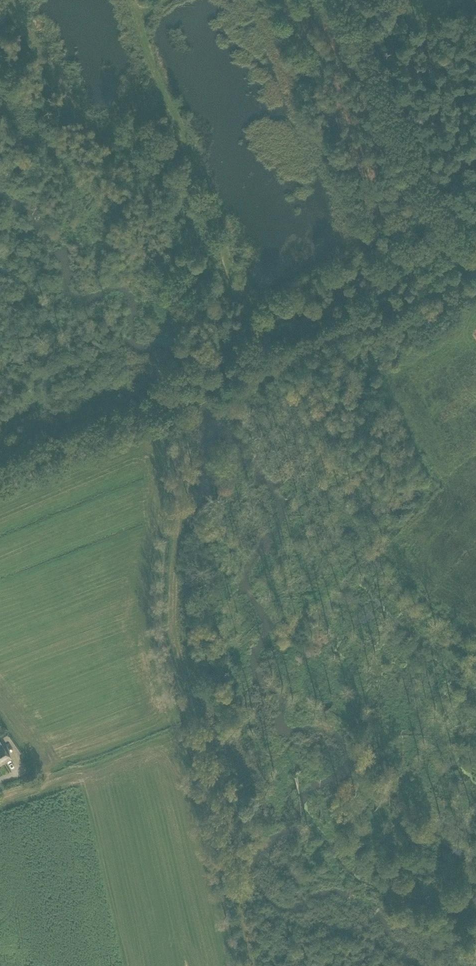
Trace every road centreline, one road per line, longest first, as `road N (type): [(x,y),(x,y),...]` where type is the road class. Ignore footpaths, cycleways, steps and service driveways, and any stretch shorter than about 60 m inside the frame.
road 1 (track): [(475,245),(428,177),(349,0)]

